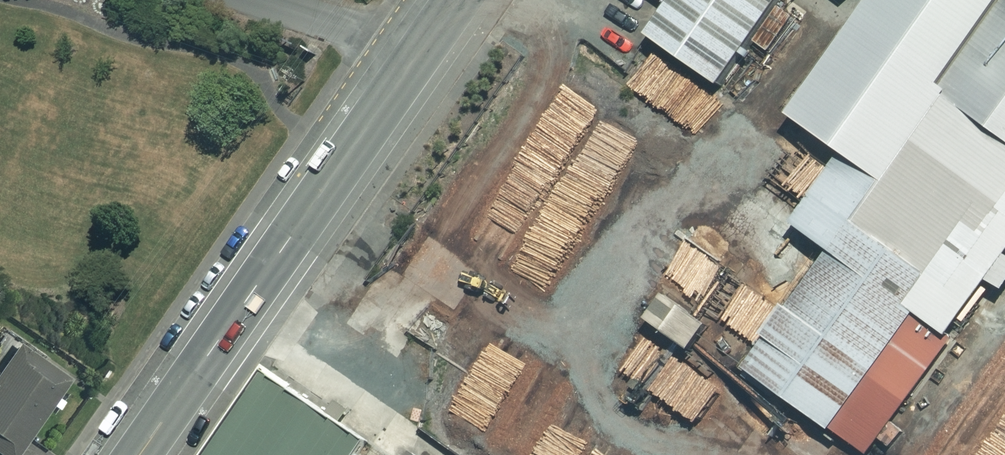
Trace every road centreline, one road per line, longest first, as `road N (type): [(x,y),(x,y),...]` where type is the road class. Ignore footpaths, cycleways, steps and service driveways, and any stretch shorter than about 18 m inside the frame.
road 1 (tertiary): [(419,53),(140,454)]
road 2 (residential): [(419,53),(259,0)]

